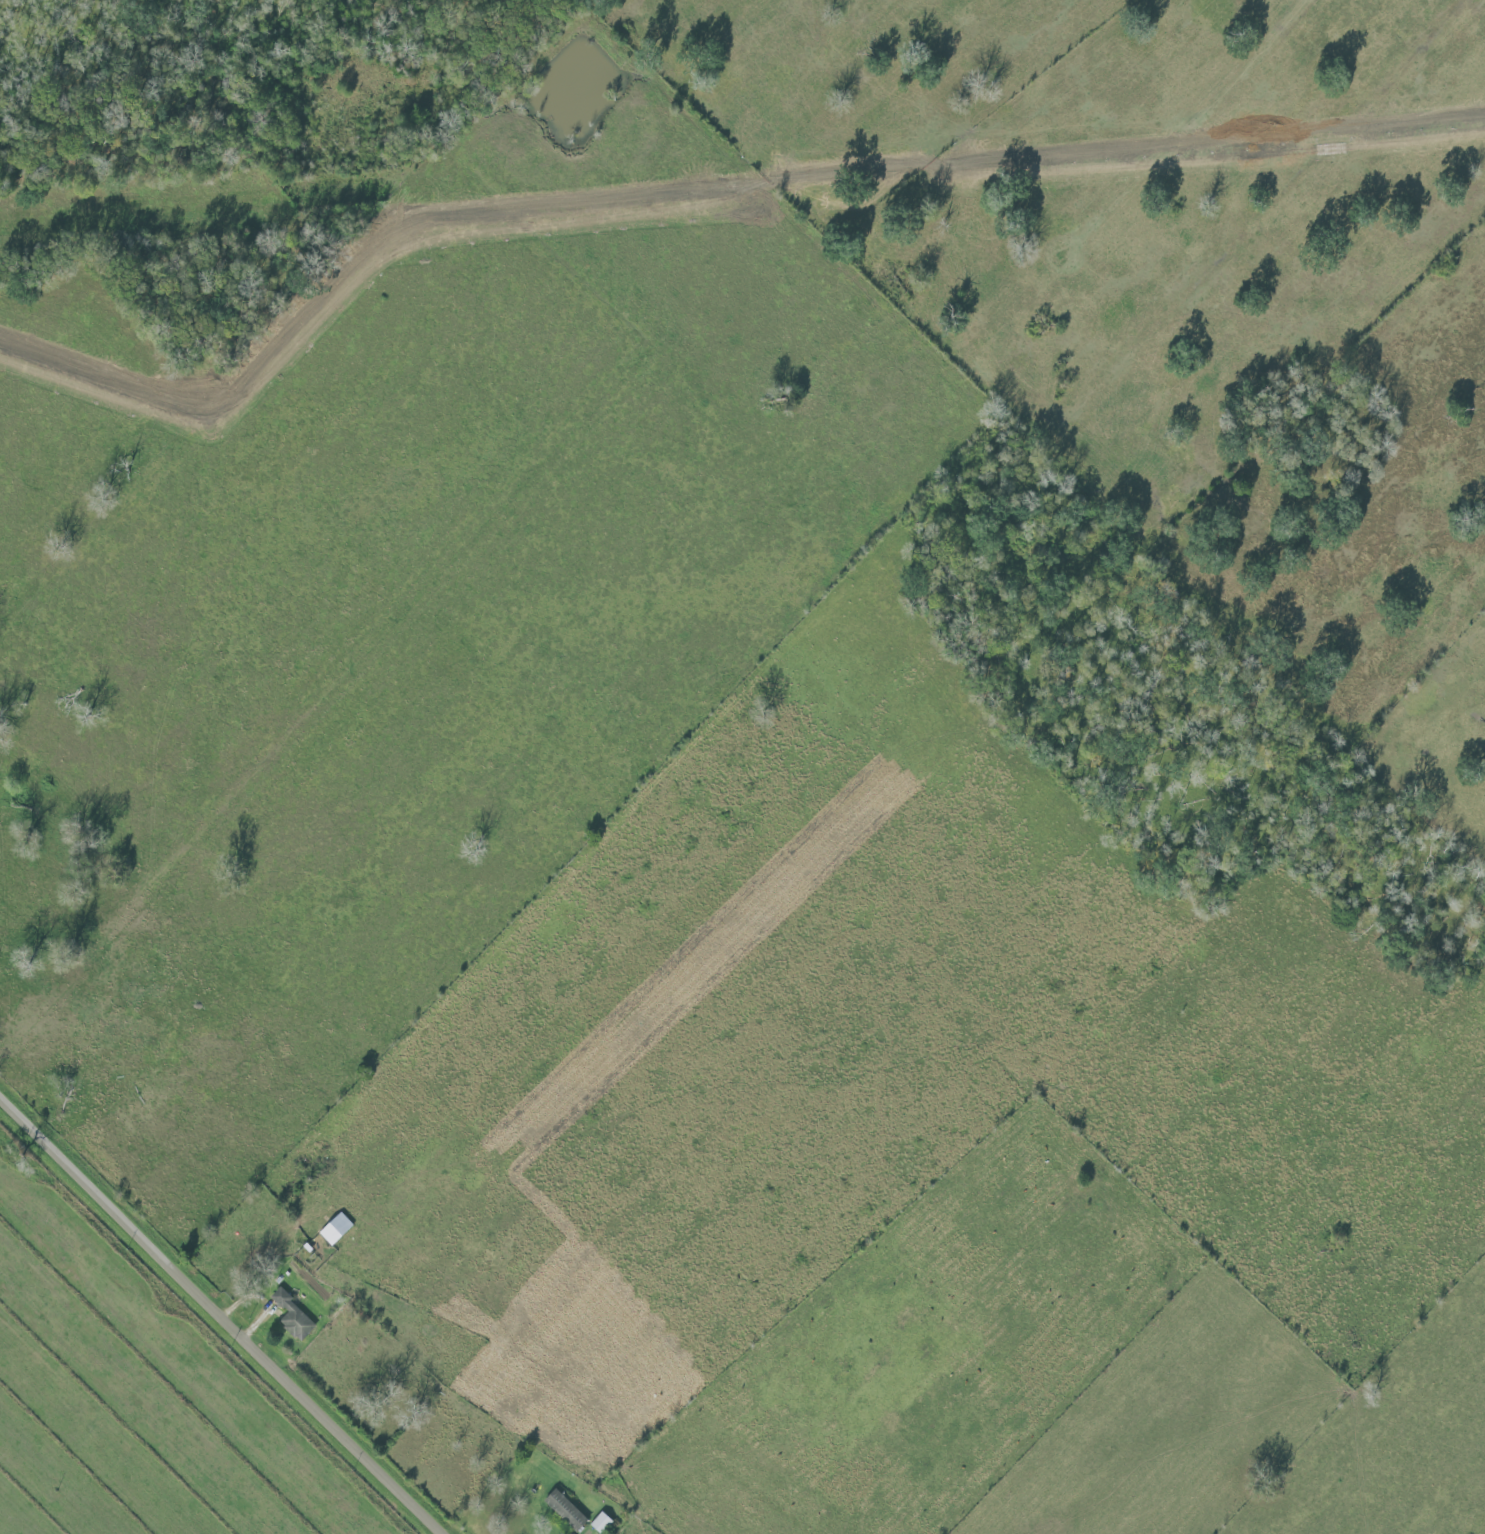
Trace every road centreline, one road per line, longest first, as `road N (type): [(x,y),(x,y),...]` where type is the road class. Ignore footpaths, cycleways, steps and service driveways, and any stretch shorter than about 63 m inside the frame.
road 1 (residential): [(442,1533),(0,1097)]

